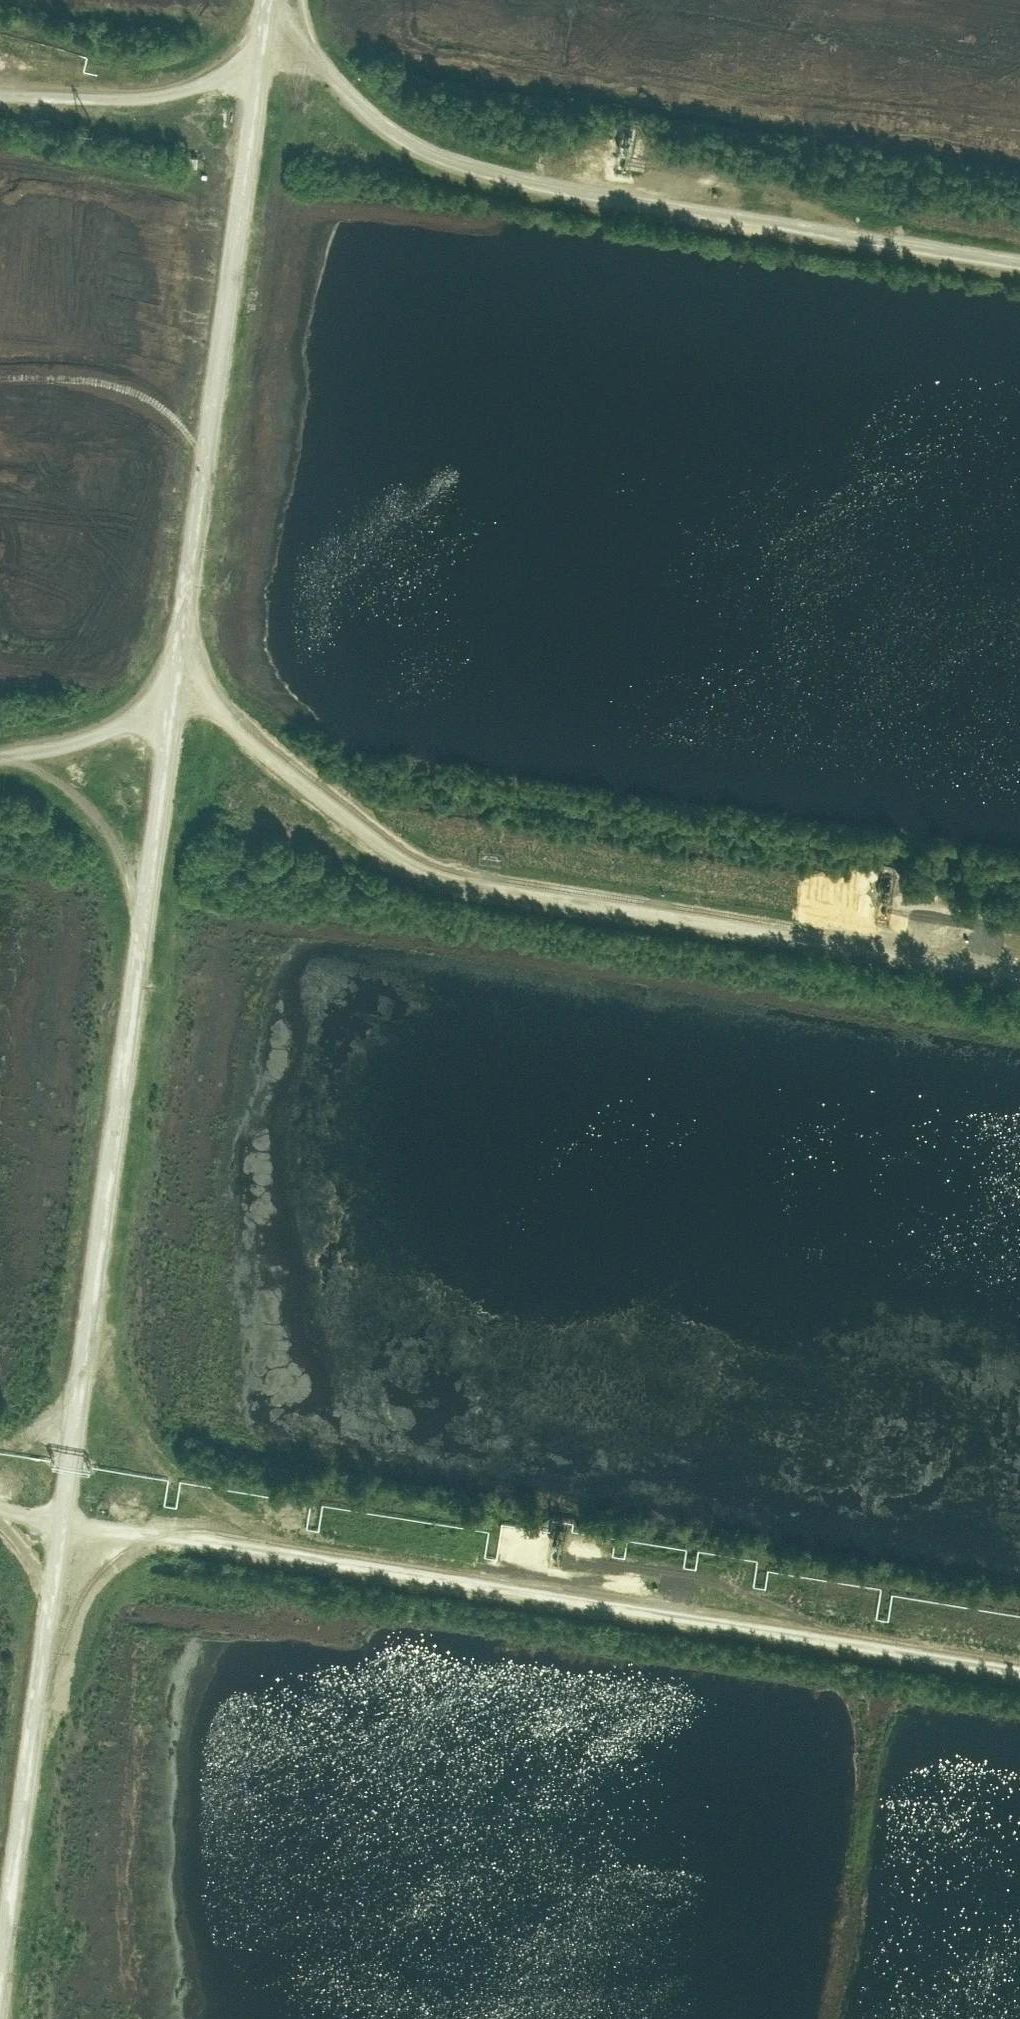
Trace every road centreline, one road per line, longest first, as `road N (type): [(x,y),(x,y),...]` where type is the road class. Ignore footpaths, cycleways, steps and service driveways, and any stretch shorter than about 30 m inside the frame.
road 1 (track): [(0,746),(133,710),(178,682),(0,2000)]
road 2 (track): [(0,1492),(1019,1657)]
road 3 (track): [(185,633),(248,722),(412,849),(466,870),(1019,959)]
road 4 (track): [(1019,256),(553,180),(427,145),(348,83),(292,0)]
road 5 (unclassified): [(273,0),(178,682)]
road 6 (track): [(0,83),(175,82),(223,65),(269,28)]

